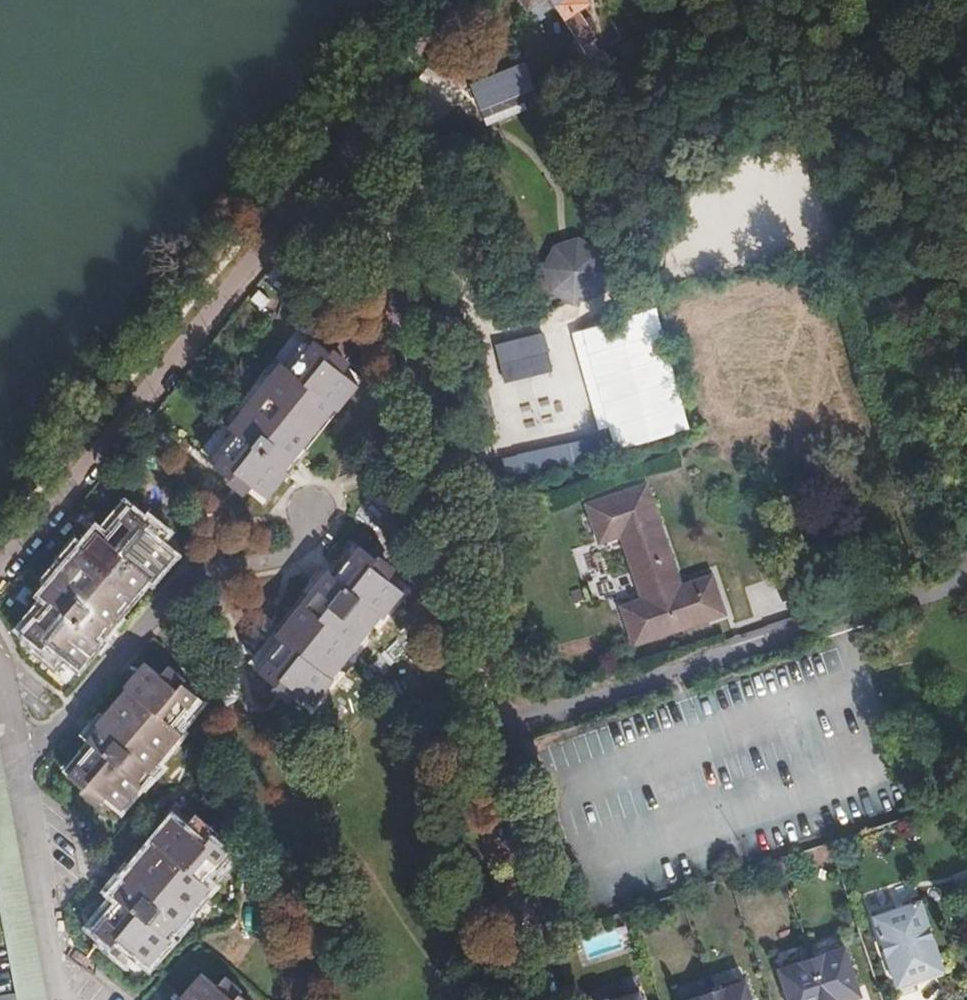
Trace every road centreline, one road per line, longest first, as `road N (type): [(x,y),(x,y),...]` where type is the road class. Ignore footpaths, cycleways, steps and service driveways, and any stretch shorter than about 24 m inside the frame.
road 1 (residential): [(484,732),(373,217),(358,174),(322,153)]
road 2 (residential): [(322,153),(0,544)]
road 3 (residential): [(484,732),(966,578)]
road 4 (residential): [(539,999),(484,732)]
road 5 (residential): [(322,153),(450,0)]

